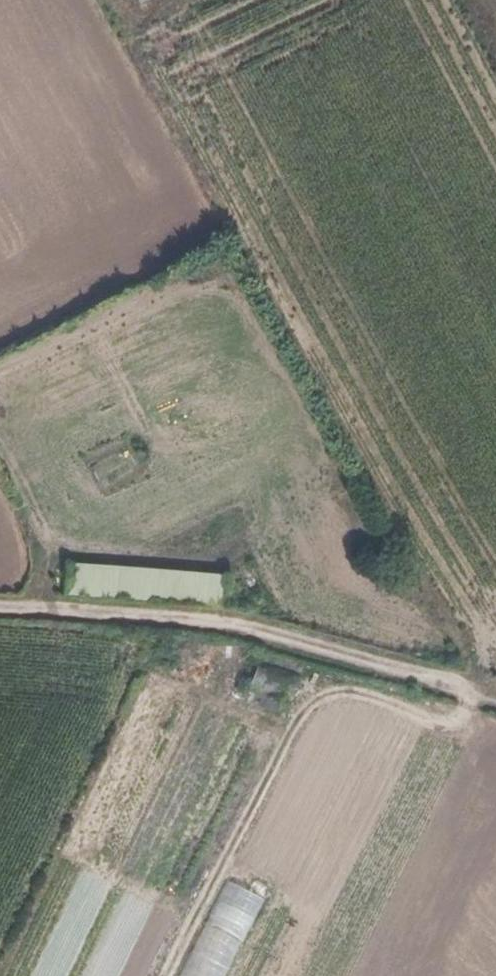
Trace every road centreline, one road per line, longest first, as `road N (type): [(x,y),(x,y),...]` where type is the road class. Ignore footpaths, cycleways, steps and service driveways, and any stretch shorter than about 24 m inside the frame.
road 1 (track): [(478,687),(138,44),(194,0)]
road 2 (track): [(478,687),(457,732),(366,698),(309,716),(175,975)]
road 3 (track): [(0,608),(232,621),(478,687)]
road 4 (track): [(0,376),(143,301)]
road 5 (track): [(21,609),(44,571),(0,477)]

